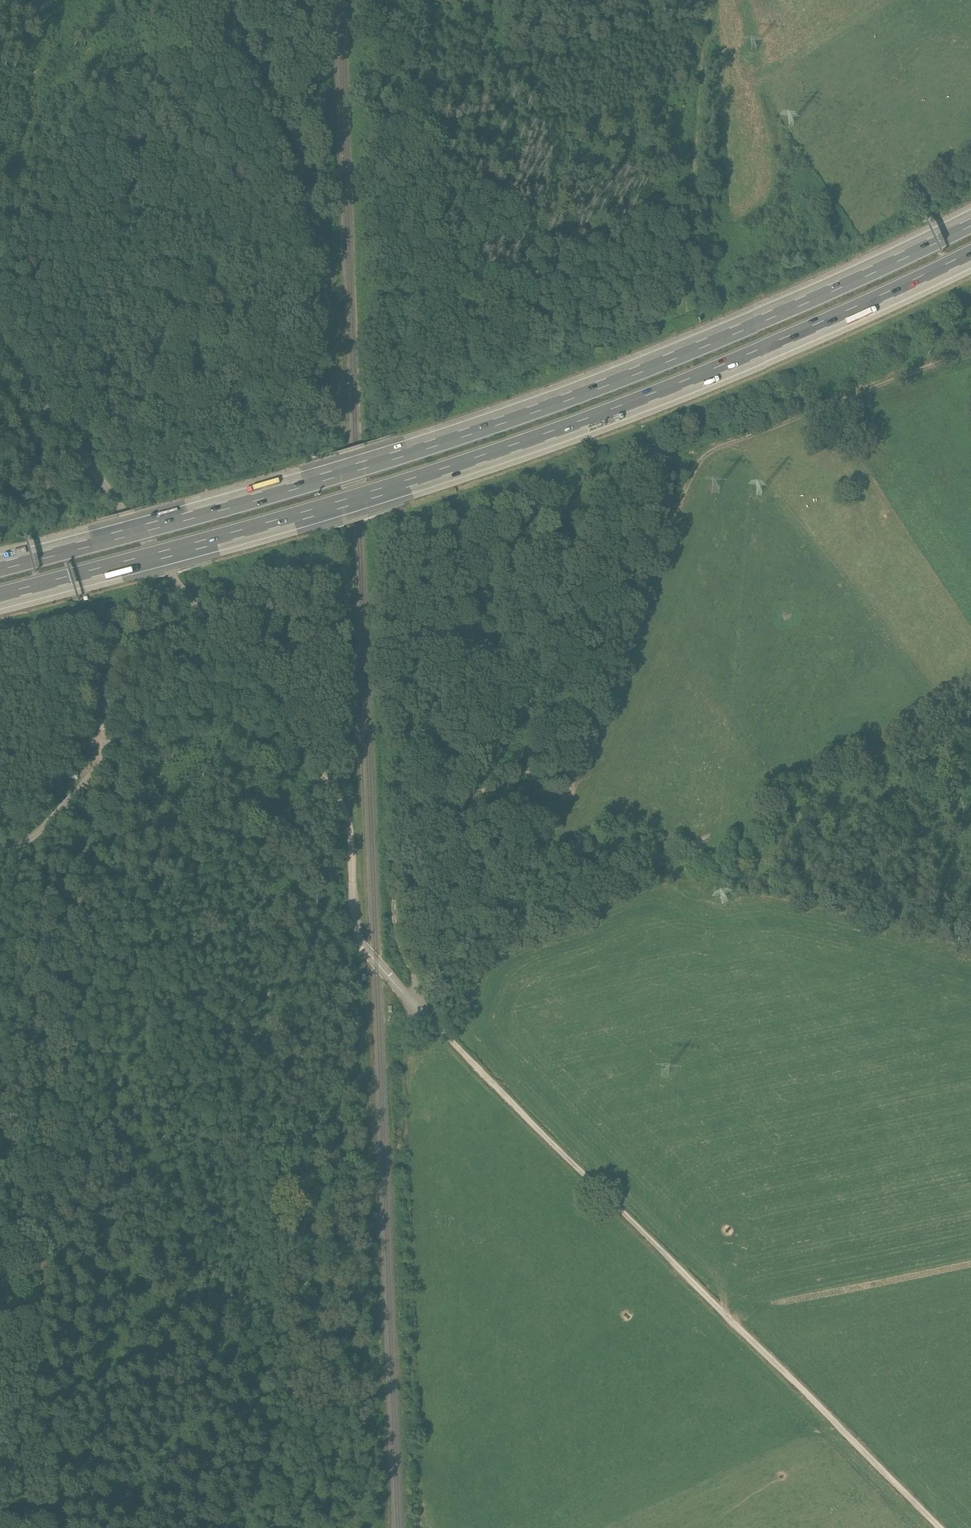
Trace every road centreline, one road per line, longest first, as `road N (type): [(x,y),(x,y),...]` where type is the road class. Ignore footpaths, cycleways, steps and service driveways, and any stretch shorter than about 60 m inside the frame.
road 1 (track): [(213,626),(351,812),(353,943),(940,1527)]
road 2 (motorway): [(970,219),(718,336),(554,400),(316,477),(0,562)]
road 3 (motorway): [(0,602),(325,515),(574,431),(970,262)]
road 4 (track): [(426,1015),(400,950),(395,890),(412,815),(555,766),(574,747),(689,478),(714,450),(970,352)]
road 5 (unclassified): [(0,840),(25,836),(91,779),(213,626),(0,343)]
road 6 (track): [(91,779),(49,1170)]
road 7 (track): [(49,1170),(23,1461),(25,1520)]
road 8 (track): [(281,284),(162,446),(132,462),(77,449)]

